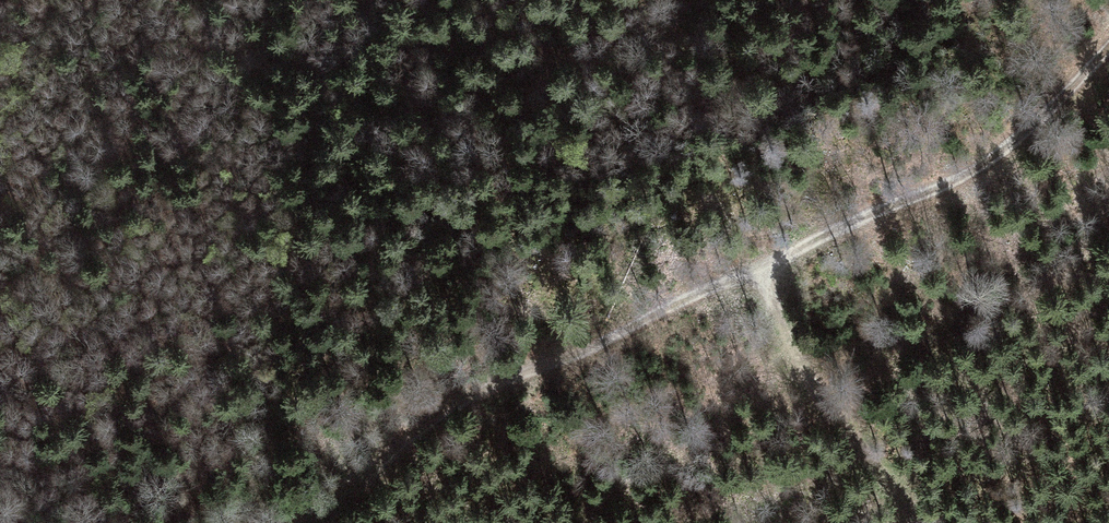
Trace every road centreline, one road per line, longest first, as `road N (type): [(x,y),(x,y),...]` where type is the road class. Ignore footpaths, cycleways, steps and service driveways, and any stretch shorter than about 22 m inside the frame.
road 1 (track): [(1108,49),(1012,148),(880,221),(598,346),(413,403)]
road 2 (track): [(758,272),(804,370),(864,462),(920,522)]
road 3 (track): [(292,522),(313,493),(413,403)]

